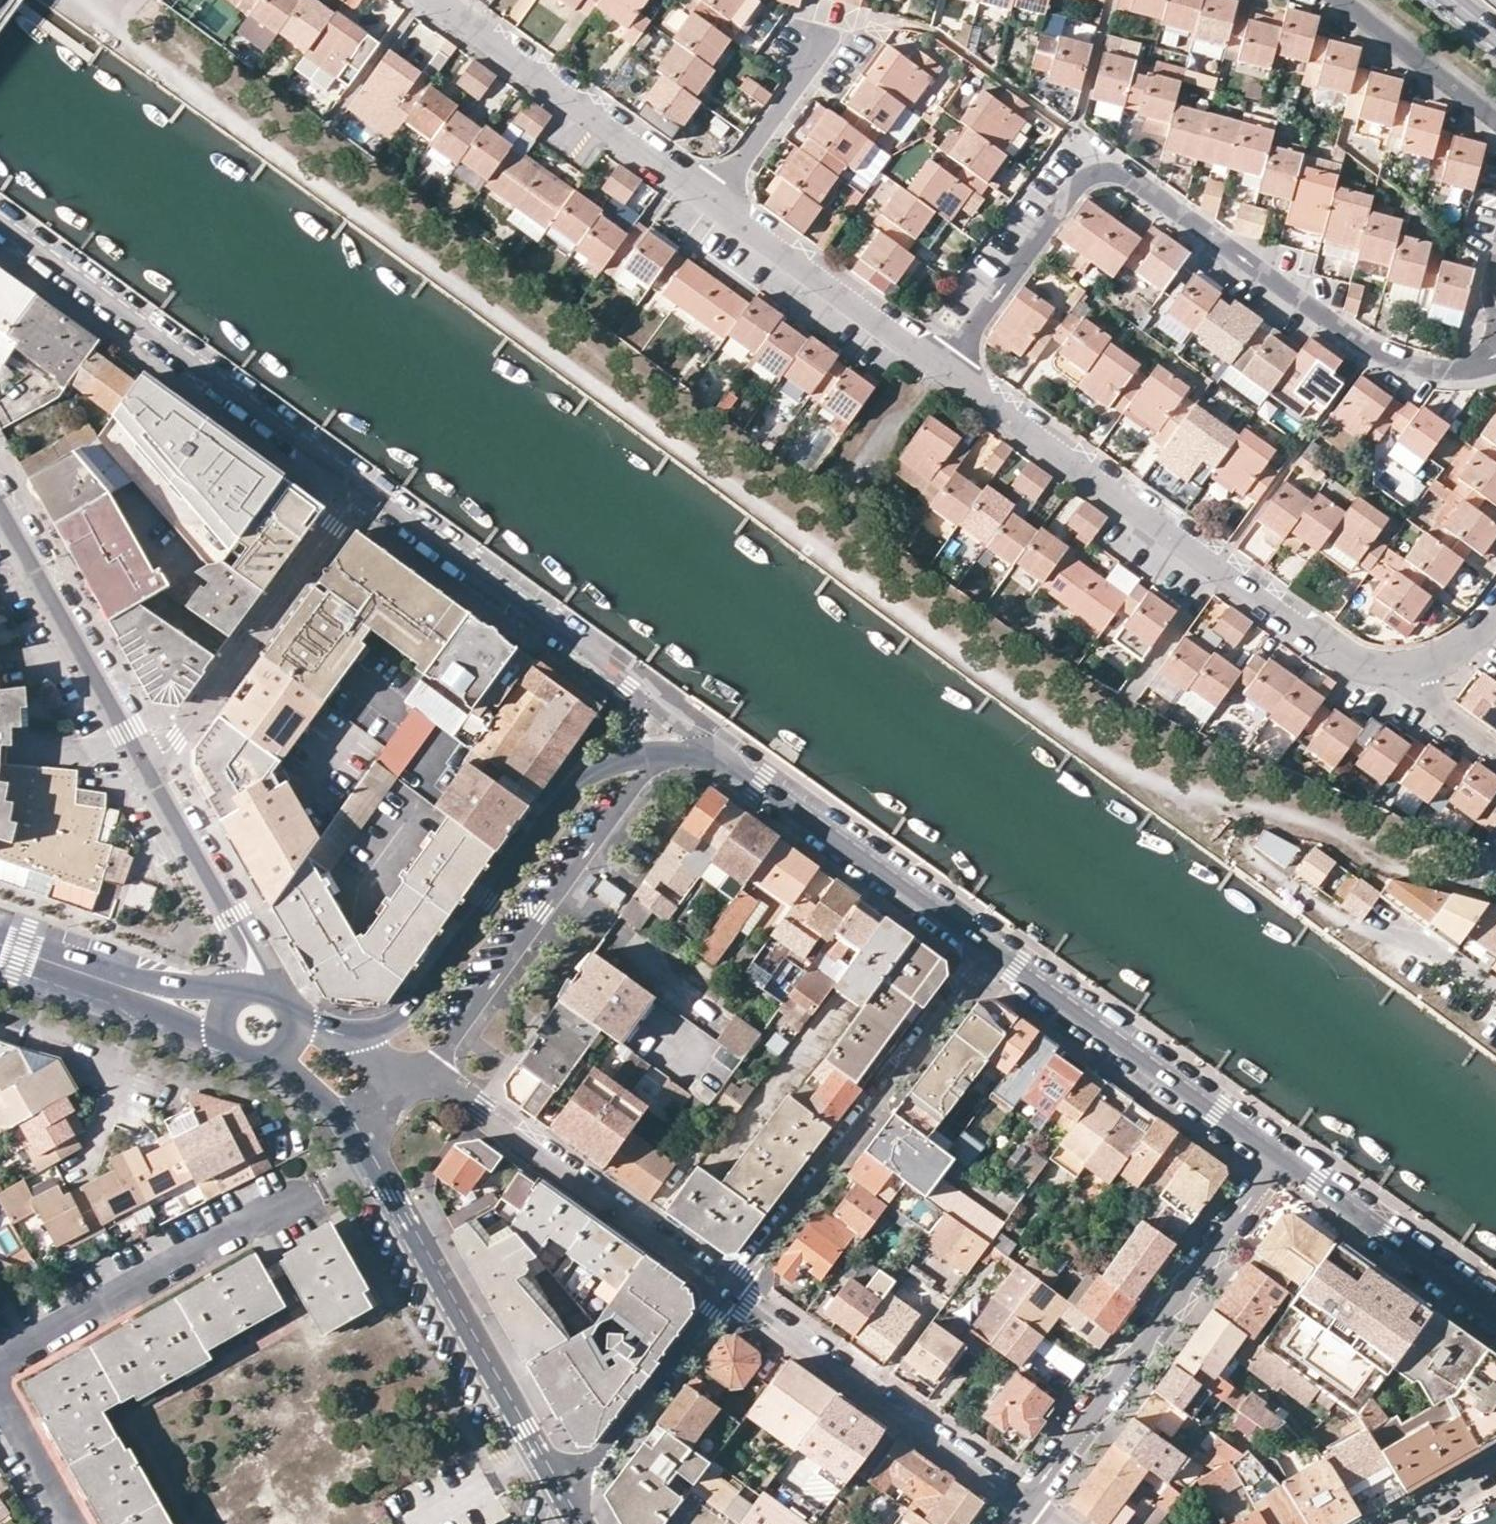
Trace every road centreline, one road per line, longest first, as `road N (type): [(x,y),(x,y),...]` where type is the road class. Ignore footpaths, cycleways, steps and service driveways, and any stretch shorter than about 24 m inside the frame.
road 1 (residential): [(1495,352),(1447,370),(1372,348),(1141,186),(1108,172),(1075,187),(946,367)]
road 2 (residential): [(946,367),(1348,658),(1414,668)]
road 3 (residential): [(364,491),(0,222)]
road 4 (residential): [(726,1294),(987,950)]
road 5 (residential): [(1278,1158),(1031,1506)]
road 6 (residential): [(370,1159),(0,1360)]
road 7 (tertiary): [(633,754),(609,761),(571,791),(417,1003),(362,1031)]
road 8 (tertiary): [(370,1159),(566,1500)]
road 9 (residential): [(407,1071),(478,1113),(726,1294)]
road 10 (residential): [(1031,1506),(726,1294)]
road 11 (tertiary): [(1278,1158),(987,950)]
road 12 (residential): [(151,775),(364,491)]
road 13 (residential): [(364,491),(639,693)]
road 14 (residential): [(440,0),(715,200)]
road 15 (tertiary): [(987,950),(720,759)]
road 16 (residential): [(151,775),(0,510)]
road 17 (residential): [(1495,993),(1429,948),(1352,928),(1248,851)]
road 18 (residential): [(715,200),(946,367)]
road 19 (tertiary): [(1495,1312),(1278,1158)]
road 20 (residential): [(566,1500),(726,1294)]
road 21 (tertiary): [(239,994),(181,988),(0,931)]
road 22 (residential): [(255,989),(252,952),(151,775)]
road 23 (tertiary): [(0,958),(226,1041)]
road 24 (residential): [(1495,118),(1337,0)]
road 25 (residential): [(715,200),(825,43)]
road 26 (residential): [(0,1388),(74,1523)]
road 27 (tertiary): [(273,1058),(337,1110),(370,1159)]
road 28 (residential): [(1390,1523),(1495,1463)]

